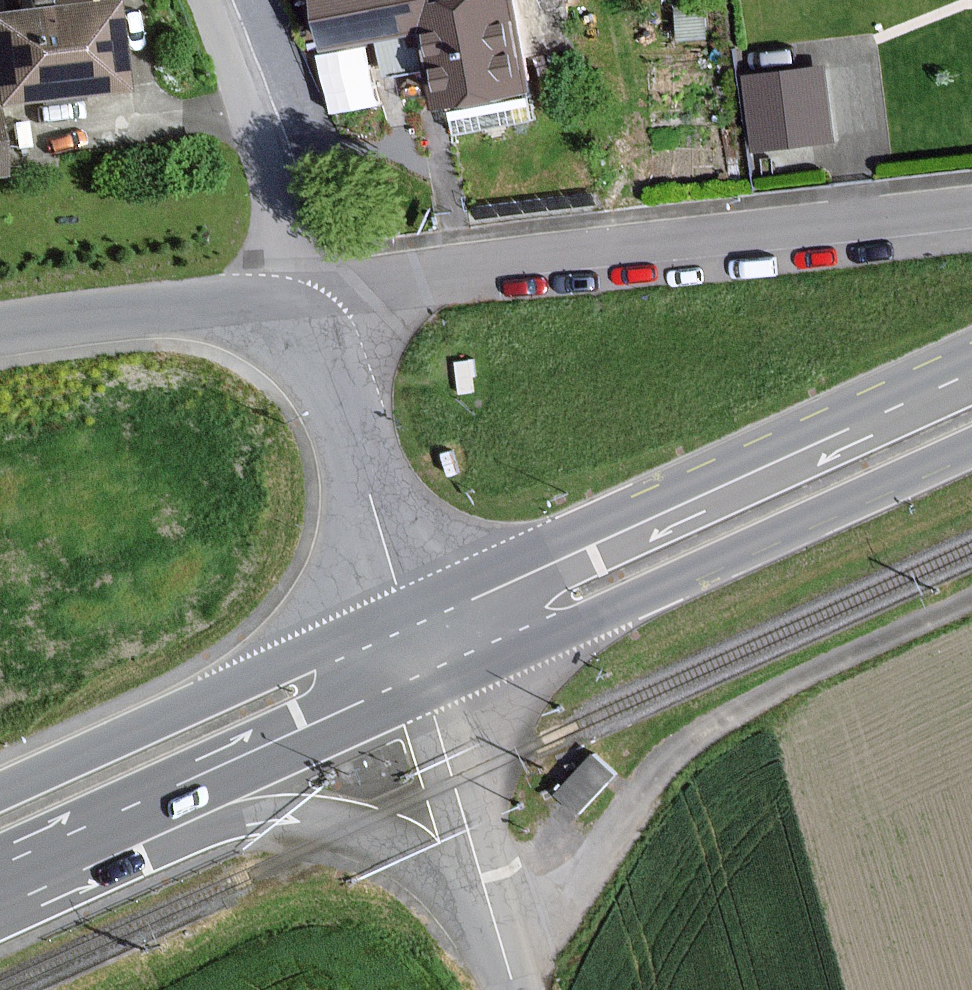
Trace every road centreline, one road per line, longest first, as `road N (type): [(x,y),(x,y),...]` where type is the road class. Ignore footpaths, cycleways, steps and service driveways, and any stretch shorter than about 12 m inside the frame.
road 1 (residential): [(310,334),(427,275),(971,214)]
road 2 (secondary): [(971,360),(402,612)]
road 3 (secondary): [(424,688),(971,446)]
road 4 (unclassified): [(0,896),(200,834),(301,820),(381,842),(494,911)]
road 5 (secondary): [(0,889),(424,688)]
road 6 (secondary): [(402,612),(0,791)]
road 7 (unclassified): [(205,0),(277,195),(291,255),(291,320)]
road 8 (unclassified): [(402,612),(358,453),(310,334)]
road 9 (unclassified): [(291,320),(195,307),(0,330)]
road 10 (unclassified): [(494,911),(424,688)]

